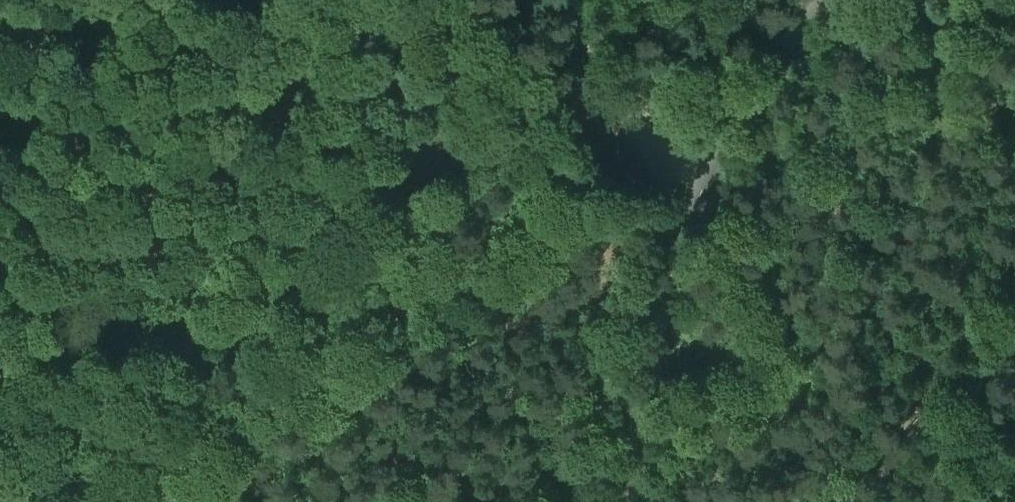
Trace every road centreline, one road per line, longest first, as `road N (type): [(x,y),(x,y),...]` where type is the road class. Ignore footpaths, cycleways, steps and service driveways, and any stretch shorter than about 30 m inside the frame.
road 1 (unclassified): [(823,0),(745,110),(686,222),(637,444),(609,501)]
road 2 (track): [(711,167),(677,150),(548,0)]

